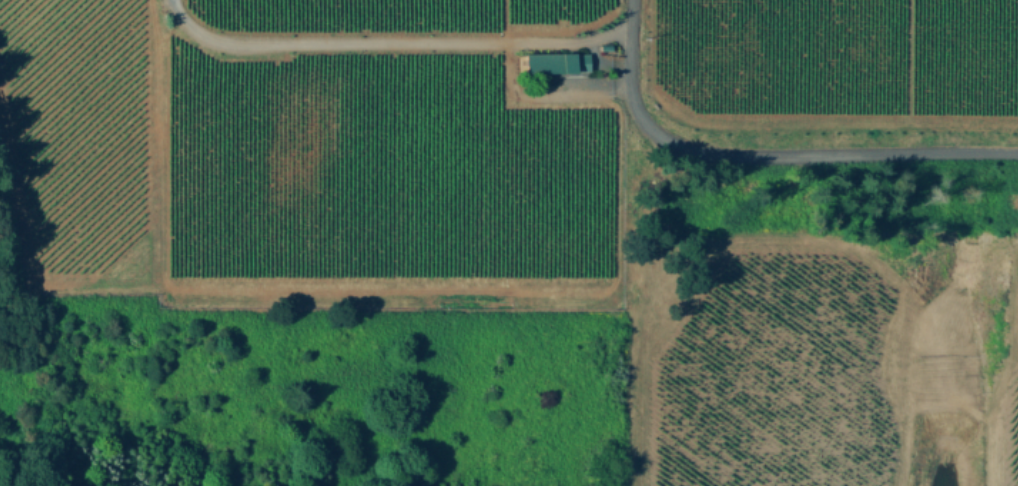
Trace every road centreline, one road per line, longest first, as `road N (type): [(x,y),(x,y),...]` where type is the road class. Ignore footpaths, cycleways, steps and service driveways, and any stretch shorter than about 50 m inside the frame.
road 1 (residential): [(1017,156),(730,159),(687,152),(658,139),(631,109),(631,0)]

